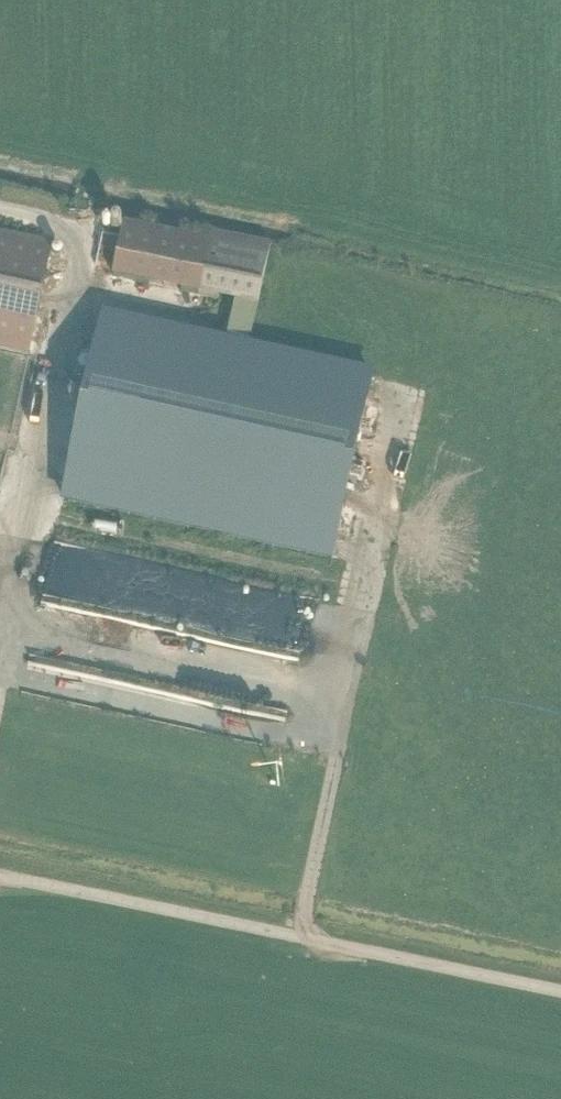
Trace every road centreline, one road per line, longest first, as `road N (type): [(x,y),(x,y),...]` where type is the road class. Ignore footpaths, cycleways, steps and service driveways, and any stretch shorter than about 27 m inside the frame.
road 1 (track): [(0,874),(560,990)]
road 2 (track): [(27,512),(0,693)]

